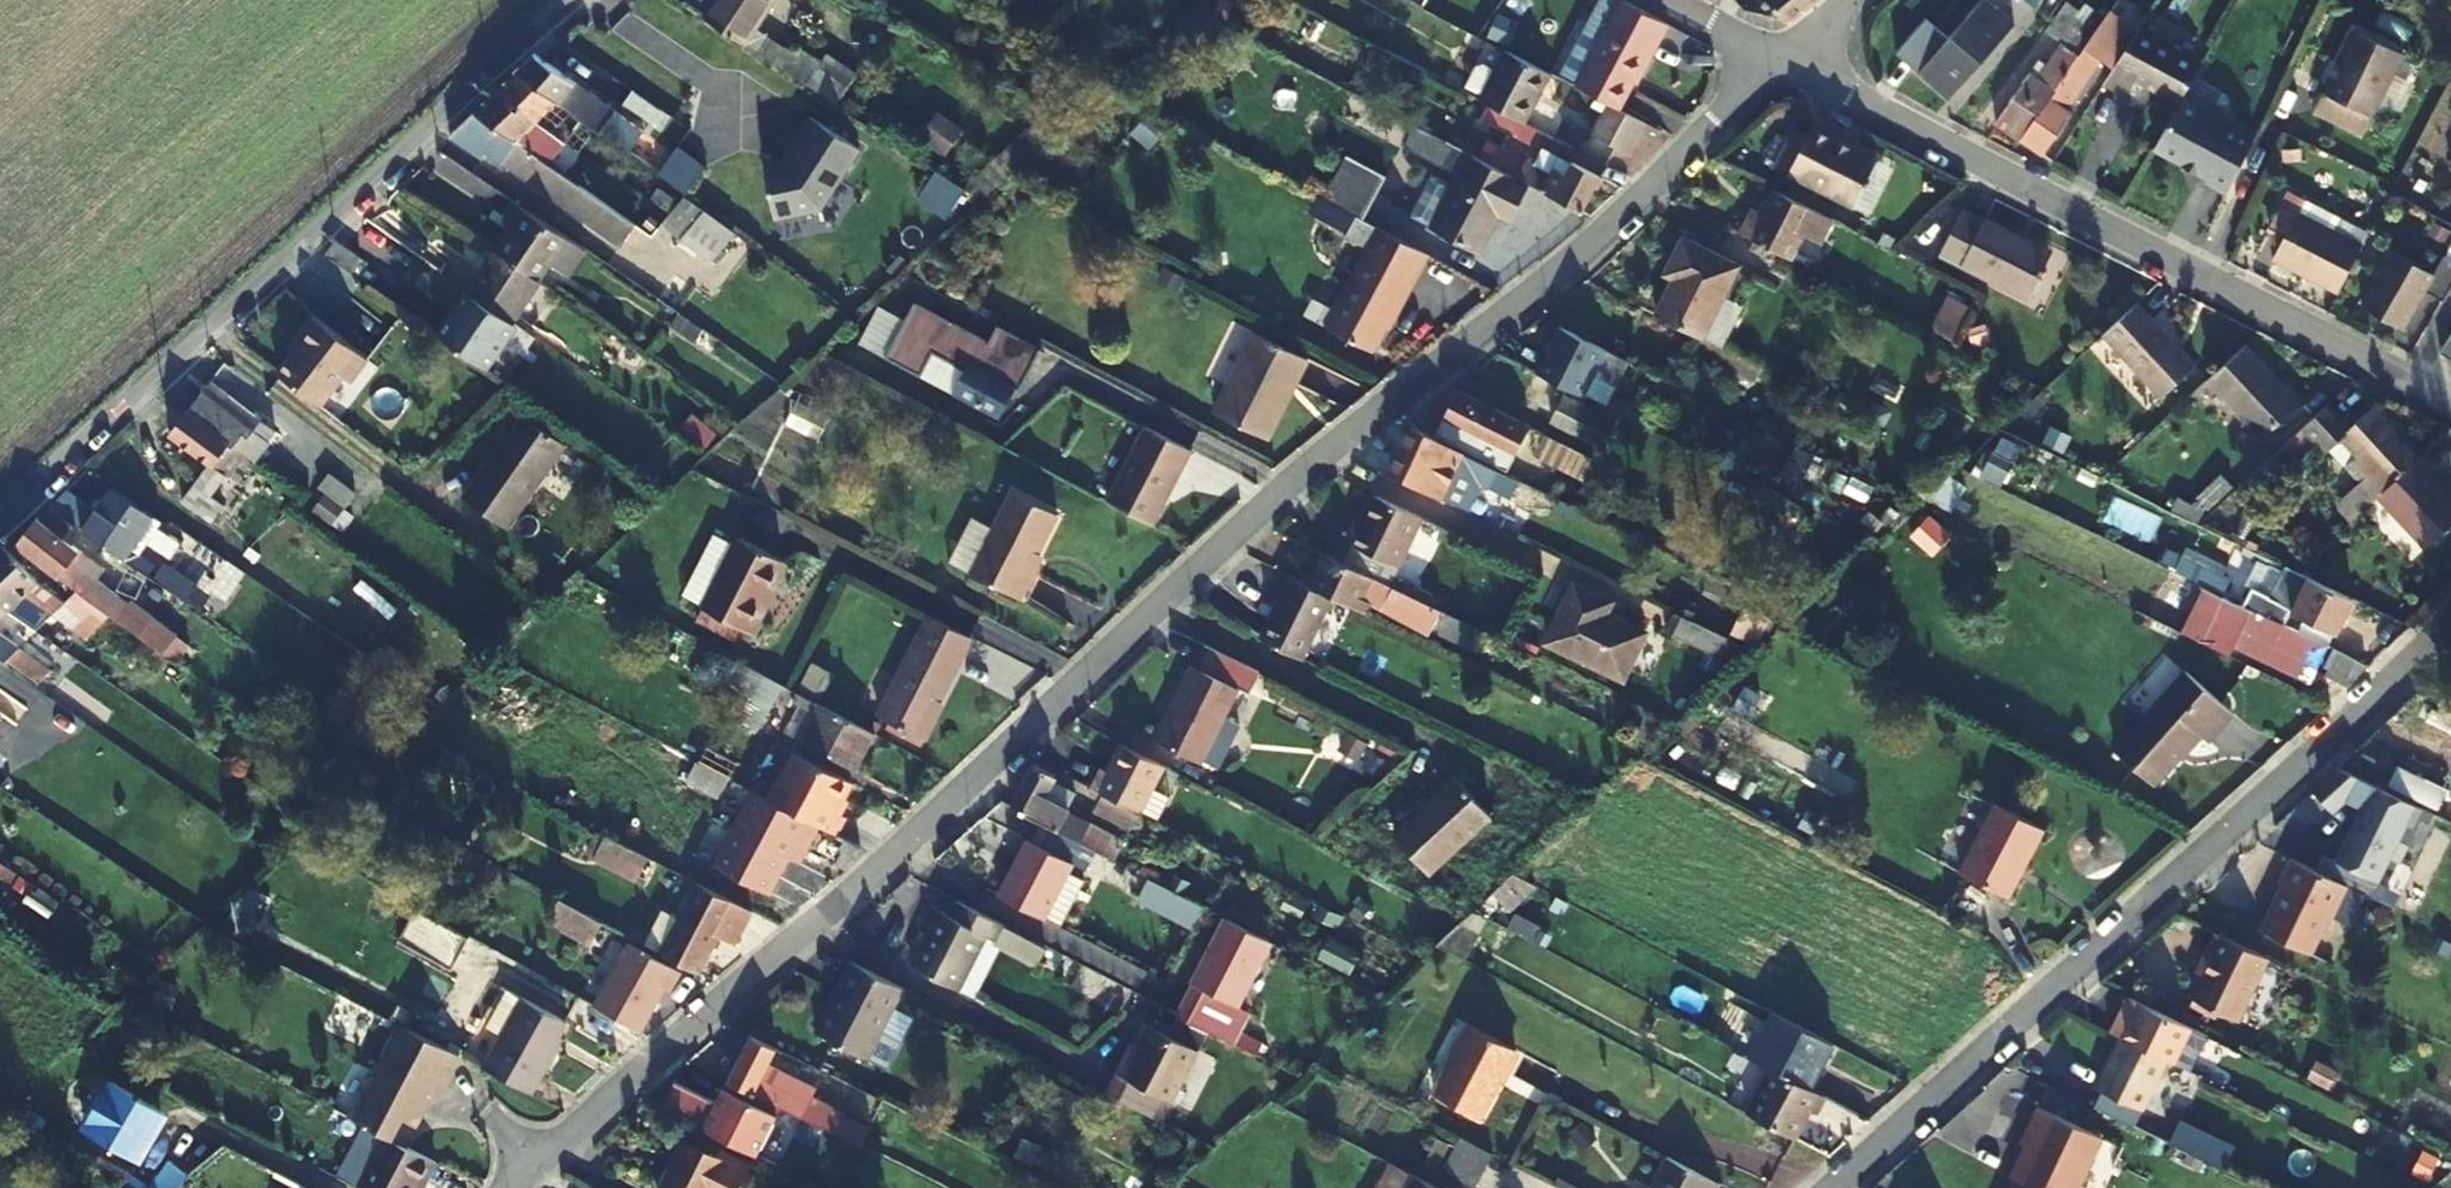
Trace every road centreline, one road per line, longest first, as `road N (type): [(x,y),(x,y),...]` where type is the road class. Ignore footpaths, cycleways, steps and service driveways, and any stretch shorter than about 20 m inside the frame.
road 1 (residential): [(519,1187),(1185,579),(1394,397),(1603,233),(1778,58)]
road 2 (residential): [(1831,1187),(2450,625)]
road 3 (residential): [(567,0),(0,517)]
road 4 (residential): [(1778,58),(2450,403)]
road 5 (residential): [(1671,0),(1778,58)]

